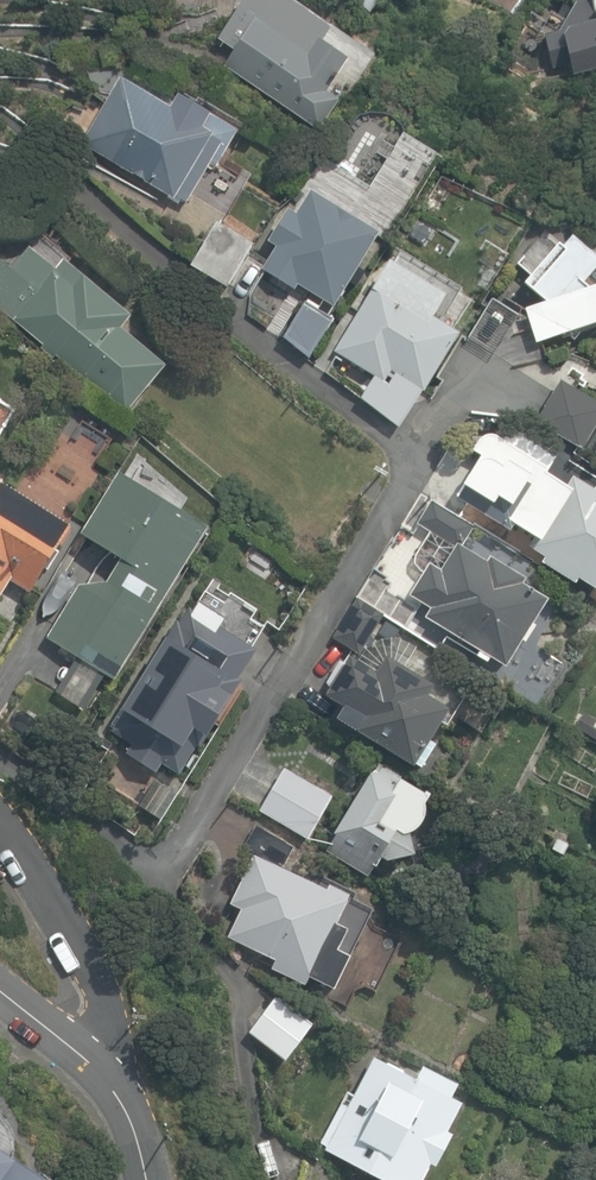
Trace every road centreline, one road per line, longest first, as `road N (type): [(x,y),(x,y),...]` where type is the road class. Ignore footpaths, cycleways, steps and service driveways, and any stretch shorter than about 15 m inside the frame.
road 1 (residential): [(0,767),(154,866),(171,862),(424,460)]
road 2 (residential): [(424,460),(138,242)]
road 3 (residential): [(116,1075),(107,1012),(86,951),(0,828)]
road 4 (residential): [(424,460),(471,387),(506,376),(535,393)]
road 5 (residential): [(116,1075),(0,993)]

